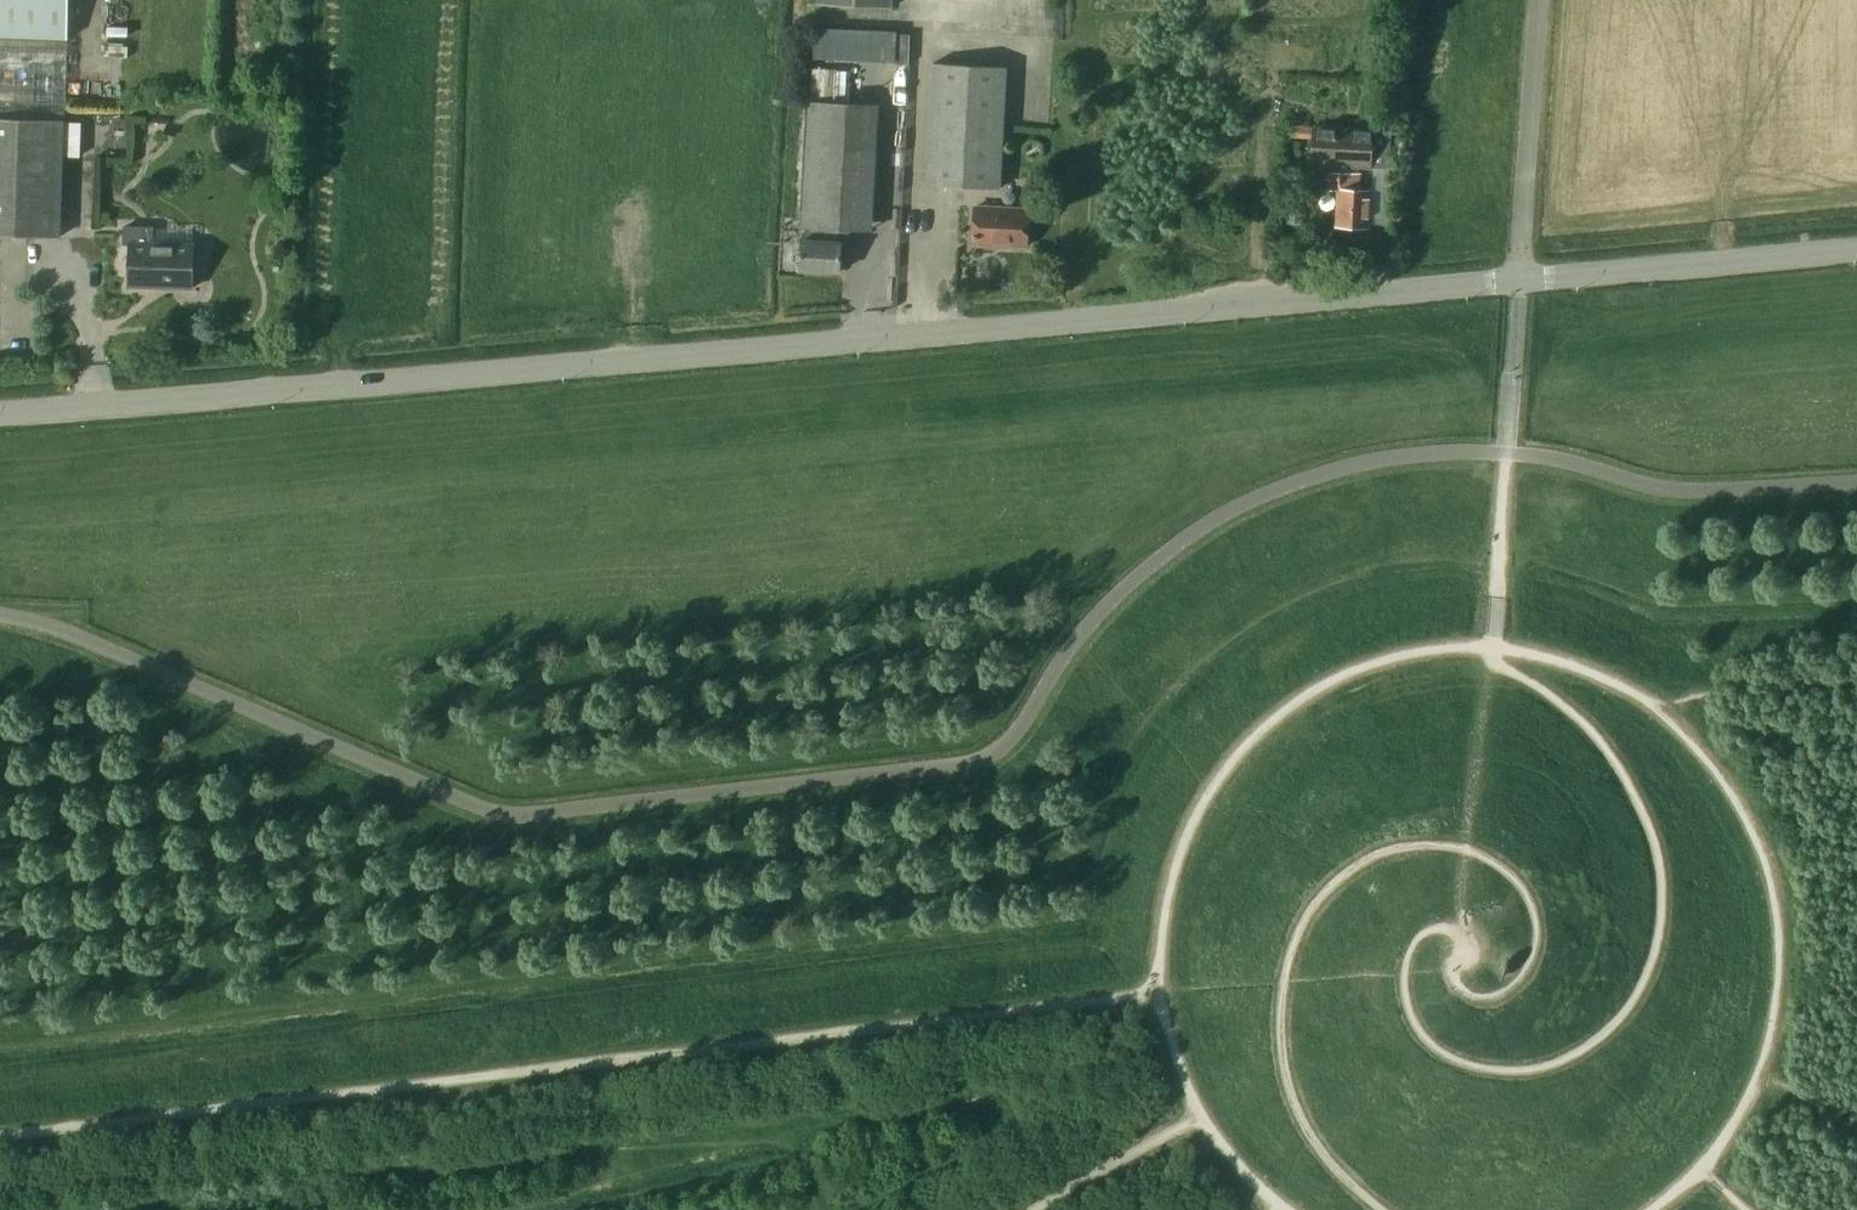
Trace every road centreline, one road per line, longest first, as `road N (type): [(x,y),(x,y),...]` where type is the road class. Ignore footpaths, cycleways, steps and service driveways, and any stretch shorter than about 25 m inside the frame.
road 1 (unclassified): [(1856,248),(0,412)]

